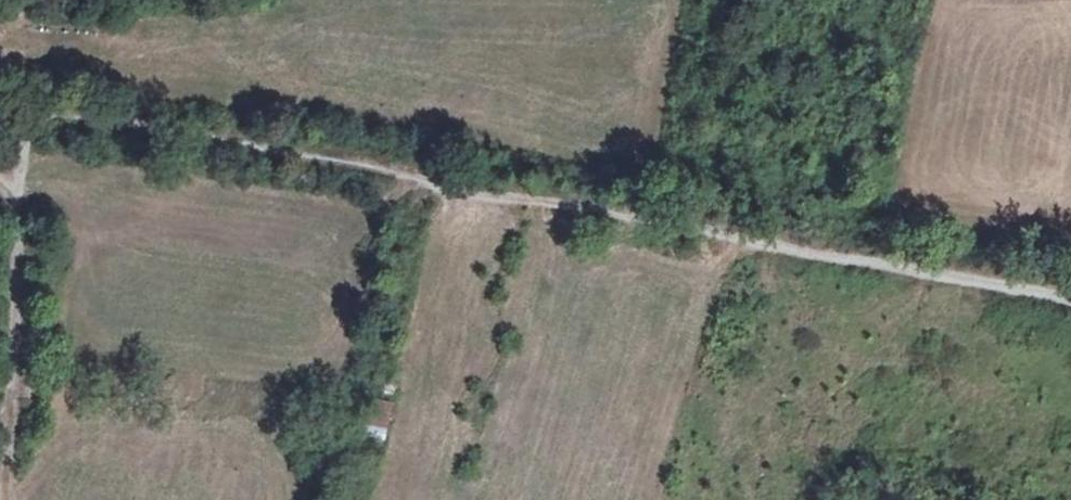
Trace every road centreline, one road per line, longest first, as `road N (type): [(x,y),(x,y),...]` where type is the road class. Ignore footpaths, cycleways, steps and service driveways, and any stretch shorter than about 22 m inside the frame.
road 1 (track): [(10,416),(18,184),(35,124),(57,114),(1070,301)]

